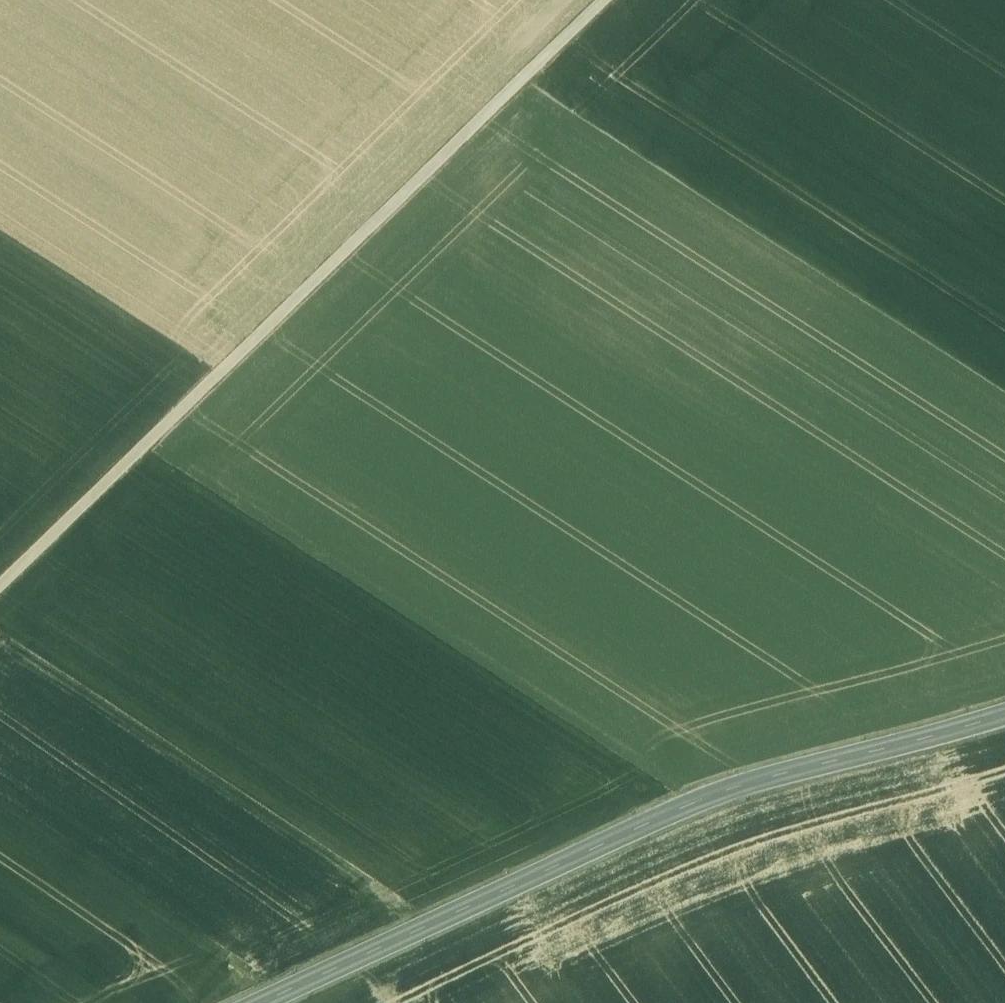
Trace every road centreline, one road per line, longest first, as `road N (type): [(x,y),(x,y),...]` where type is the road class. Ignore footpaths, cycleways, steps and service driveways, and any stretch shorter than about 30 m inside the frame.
road 1 (track): [(605,0),(0,588)]
road 2 (secondary): [(1004,713),(746,785),(610,840),(292,1002)]

